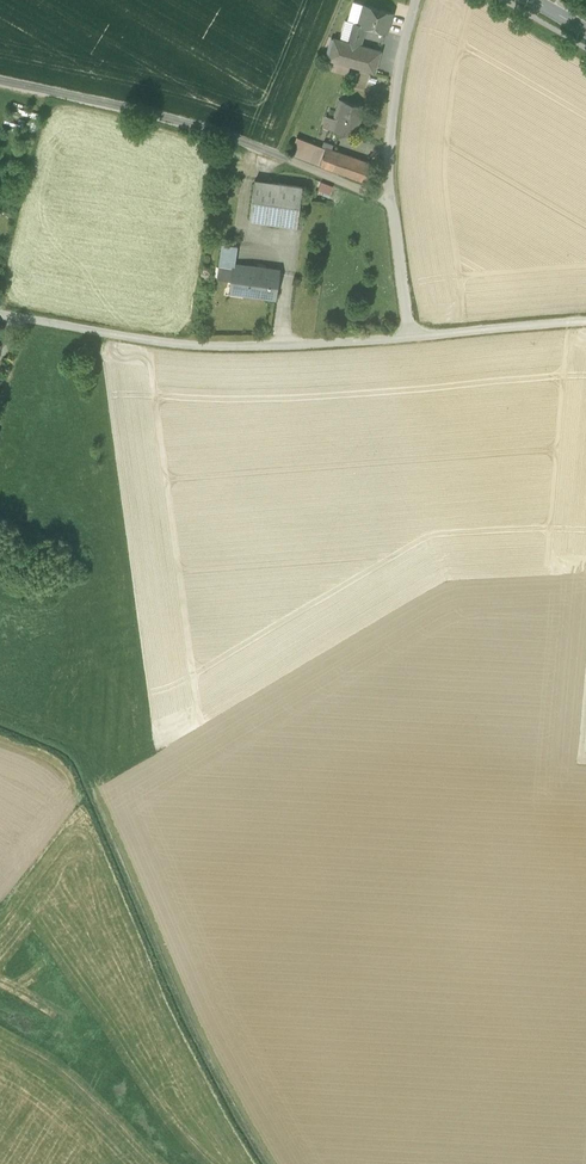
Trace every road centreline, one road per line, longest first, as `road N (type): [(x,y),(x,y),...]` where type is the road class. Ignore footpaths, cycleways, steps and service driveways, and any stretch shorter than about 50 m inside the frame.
road 1 (unclassified): [(0,310),(196,350),(408,337)]
road 2 (unclassified): [(391,205),(175,118),(0,81)]
road 3 (unclassified): [(391,205),(386,158),(396,78),(416,0)]
road 4 (unclassified): [(408,337),(585,324)]
road 5 (unclassified): [(408,337),(391,205)]

